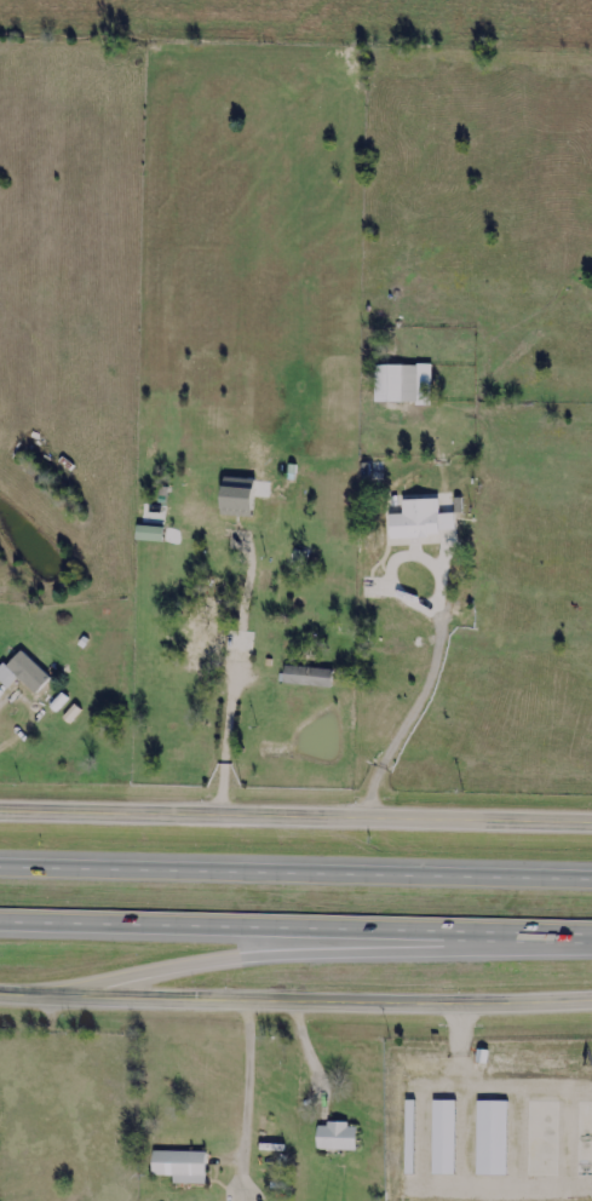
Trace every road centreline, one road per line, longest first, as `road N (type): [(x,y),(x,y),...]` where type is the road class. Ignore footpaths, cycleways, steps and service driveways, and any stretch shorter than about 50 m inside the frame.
road 1 (motorway): [(591,880),(0,868)]
road 2 (motorway): [(0,924),(591,936)]
road 3 (tertiary): [(591,816),(0,805)]
road 4 (tertiary): [(0,997),(591,1002)]
road 5 (motorway): [(17,999),(276,955),(571,936)]

